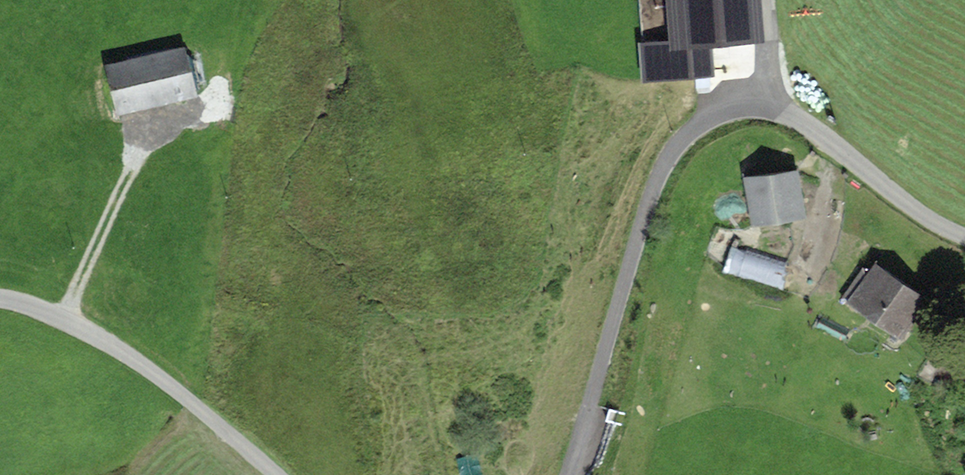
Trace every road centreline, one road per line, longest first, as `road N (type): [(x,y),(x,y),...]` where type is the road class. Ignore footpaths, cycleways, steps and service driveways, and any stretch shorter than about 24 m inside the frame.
road 1 (unclassified): [(571,474),(657,181),(700,123),(745,109),(788,115),(931,222),(964,236)]
road 2 (unclassified): [(0,303),(88,331),(267,474)]
road 3 (track): [(61,318),(137,153)]

